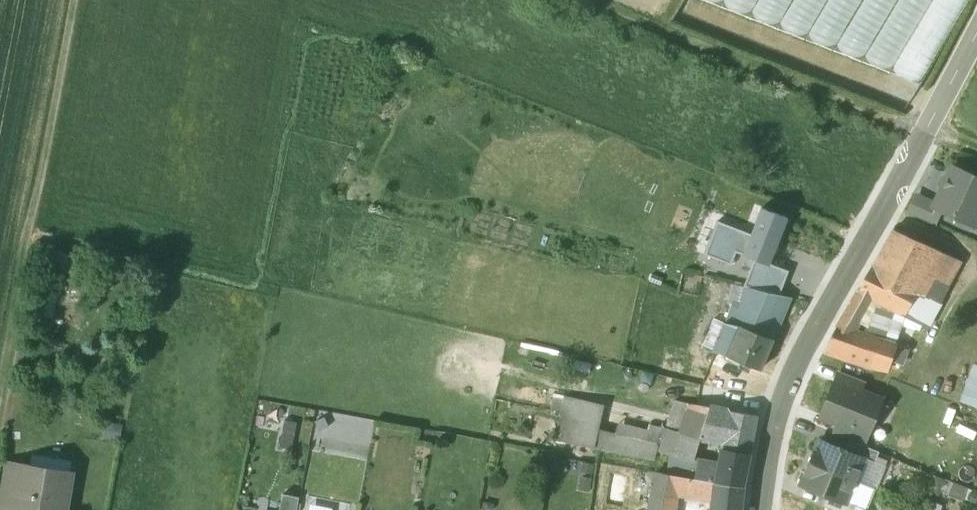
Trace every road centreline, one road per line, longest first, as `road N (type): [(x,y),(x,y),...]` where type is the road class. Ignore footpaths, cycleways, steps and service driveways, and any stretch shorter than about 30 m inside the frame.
road 1 (residential): [(763,509),(780,413),(799,368),(976,40)]
road 2 (track): [(976,152),(579,0)]
road 3 (track): [(0,405),(76,0)]

